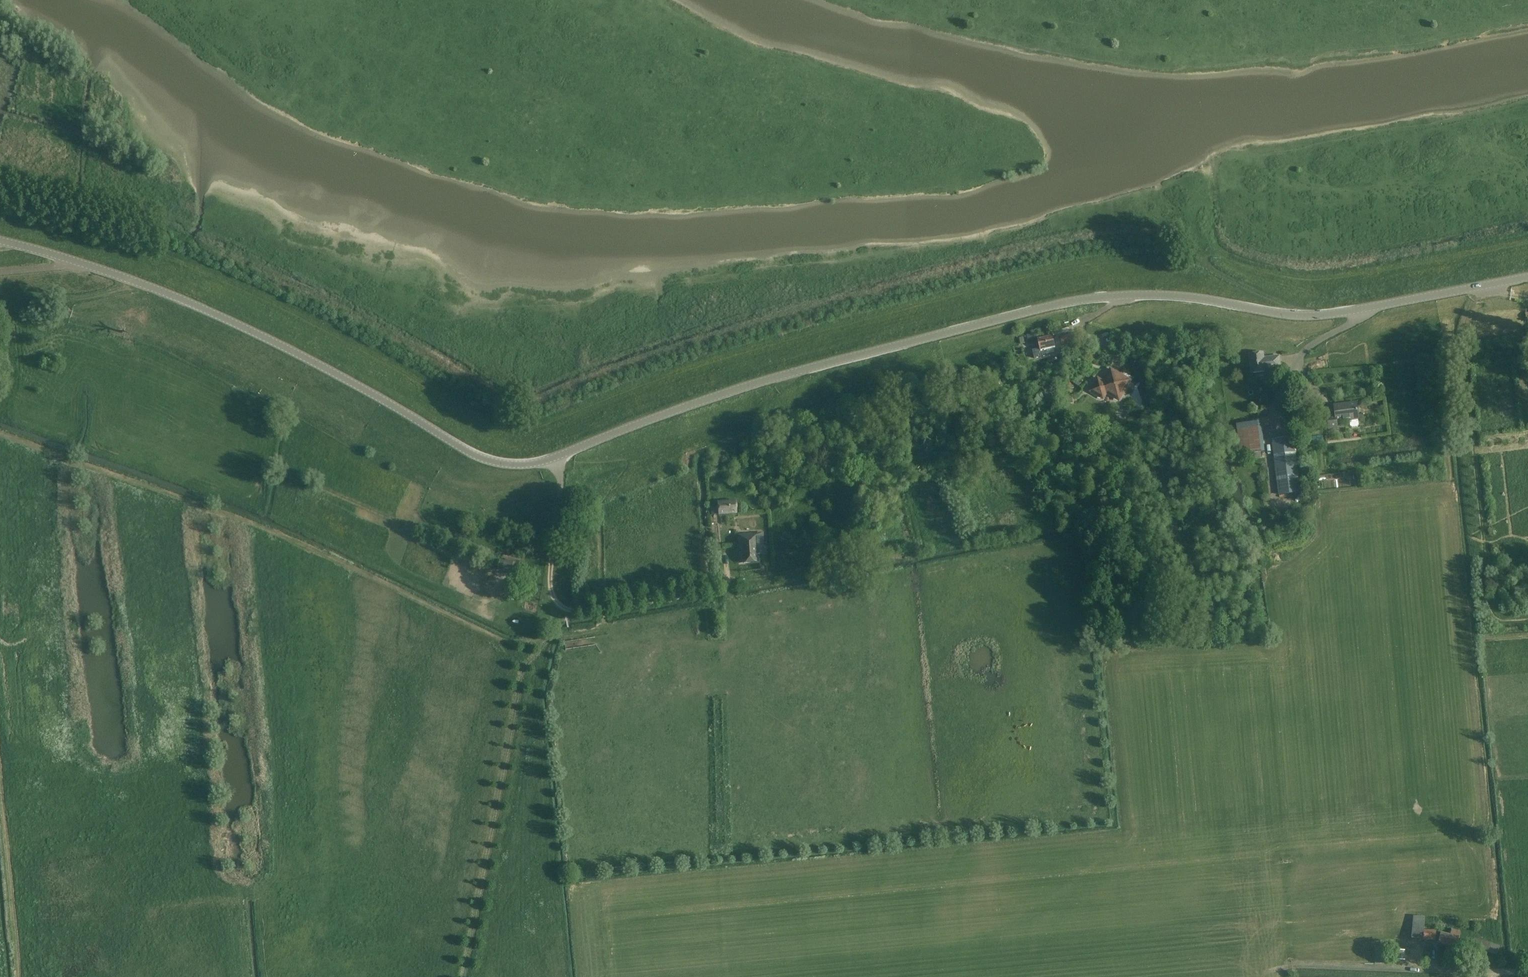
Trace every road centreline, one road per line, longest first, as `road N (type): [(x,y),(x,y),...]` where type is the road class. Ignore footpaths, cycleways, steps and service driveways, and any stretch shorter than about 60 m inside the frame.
road 1 (unclassified): [(0,241),(218,316),(369,393),(458,451),(511,468),(785,378),(1095,301),(1182,299),(1284,318),(1337,315),(1527,280)]
road 2 (track): [(725,562),(721,584),(581,612),(562,607),(549,585),(557,458)]
road 3 (unclassified): [(1527,973),(1295,966)]

